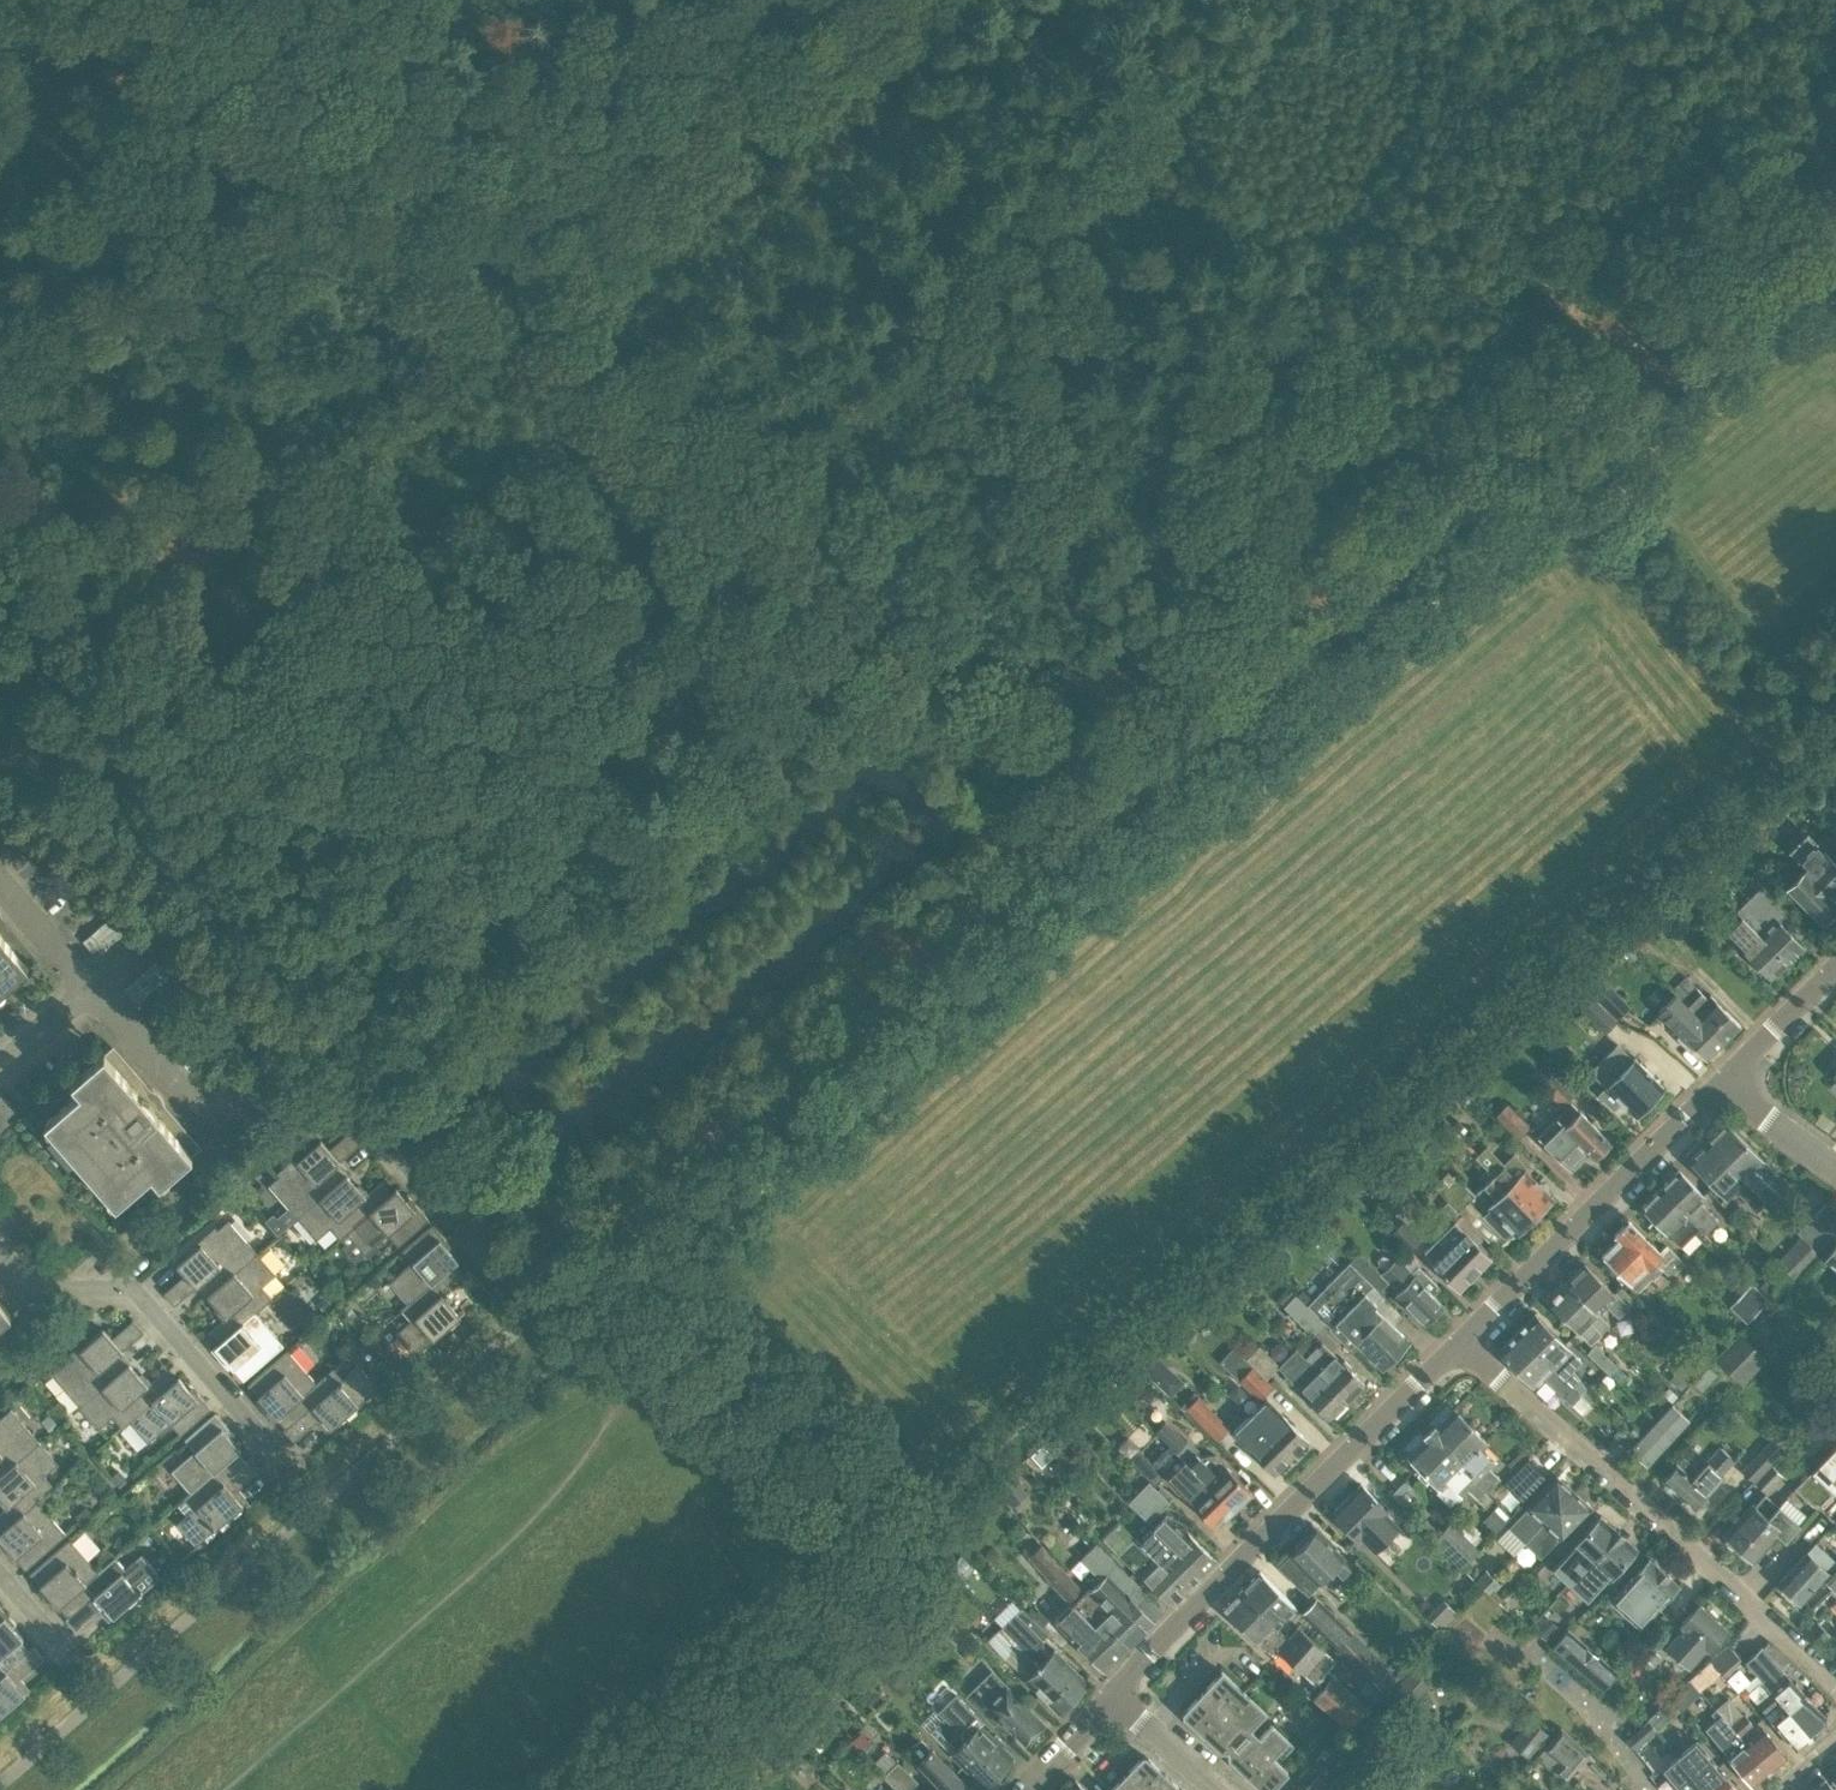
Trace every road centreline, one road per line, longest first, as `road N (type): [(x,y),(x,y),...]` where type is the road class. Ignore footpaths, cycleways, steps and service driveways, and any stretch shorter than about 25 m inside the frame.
road 1 (track): [(881,0),(0,760)]
road 2 (residential): [(501,1263),(357,1108),(195,1102),(91,986)]
road 3 (residential): [(1835,1681),(1460,1342)]
road 4 (residential): [(1110,1696),(1460,1342)]
road 5 (track): [(1760,238),(1323,0)]
road 6 (residential): [(282,1459),(134,1287),(35,1288),(0,1248)]
road 7 (residential): [(1460,1342),(1727,1077)]
road 8 (residential): [(1727,1077),(1835,968)]
road 9 (residential): [(1220,1789),(1110,1696)]
road 10 (residential): [(1835,1170),(1763,1116),(1727,1077)]
road 11 (residential): [(91,986),(0,885)]
road 12 (residential): [(1031,1789),(1110,1696)]
road 13 (residential): [(0,1066),(91,986)]

